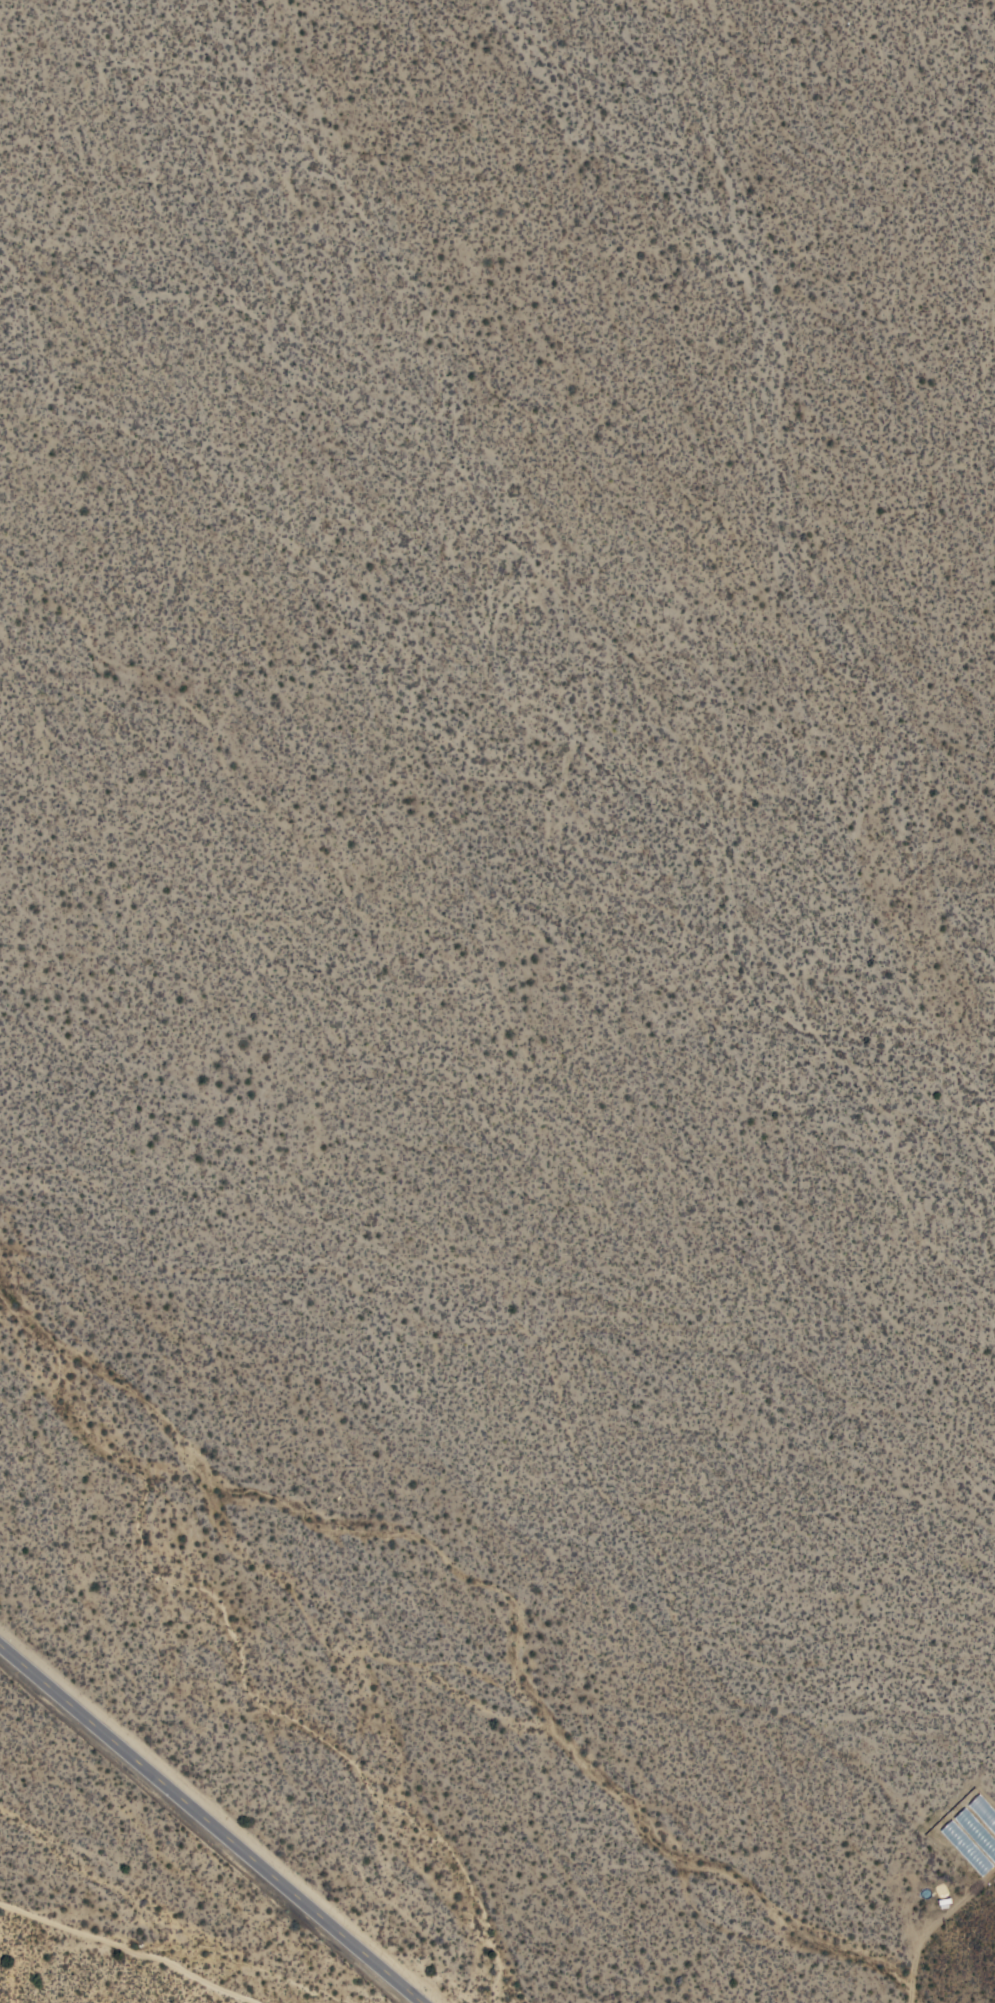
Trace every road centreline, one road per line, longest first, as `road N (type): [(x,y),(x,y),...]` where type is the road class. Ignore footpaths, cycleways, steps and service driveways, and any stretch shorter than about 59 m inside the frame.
road 1 (secondary): [(427,2002),(0,1643)]
road 2 (track): [(0,1909),(168,1965),(246,2002)]

